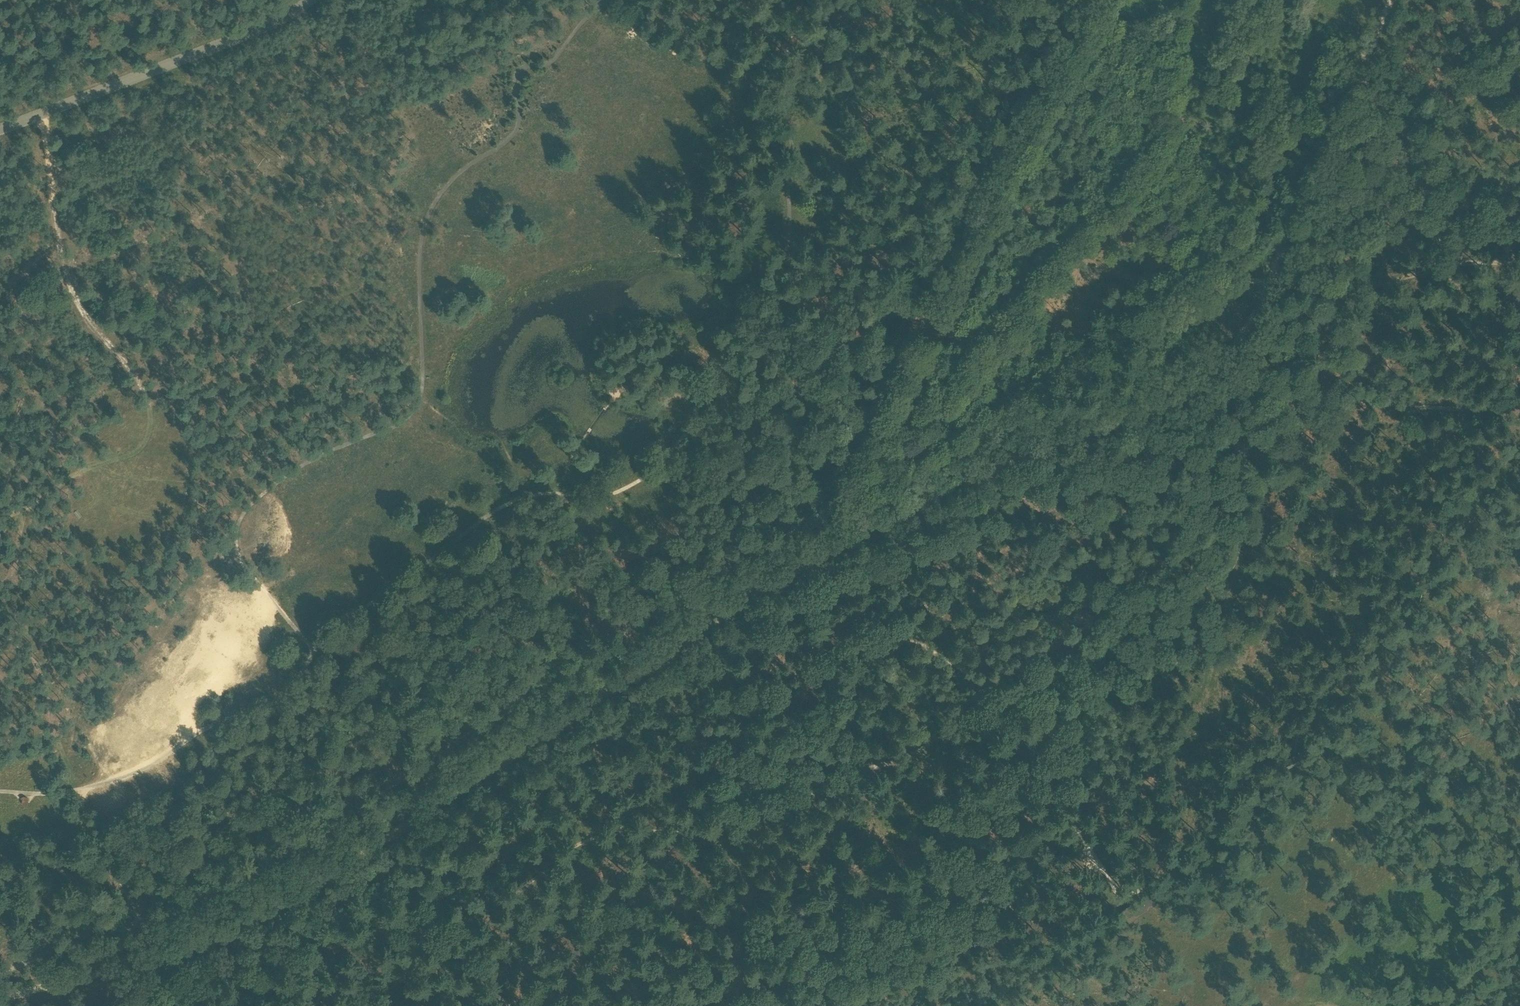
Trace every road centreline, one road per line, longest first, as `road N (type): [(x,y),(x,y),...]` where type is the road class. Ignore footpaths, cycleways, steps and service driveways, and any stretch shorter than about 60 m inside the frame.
road 1 (track): [(0,997),(156,963),(291,891),(735,608),(998,471),(1217,375),(1261,300),(1399,0)]
road 2 (track): [(1270,282),(1225,296),(1103,98),(1032,0)]
road 3 (unclassified): [(0,128),(312,0)]
road 4 (track): [(1245,454),(1350,404),(1467,408),(1519,398)]
road 5 (track): [(1270,282),(1361,283),(1449,265),(1519,261)]
road 6 (track): [(1357,91),(1496,261)]
road 7 (track): [(687,431),(709,450),(718,492),(711,577)]
road 8 (track): [(1417,166),(1519,68)]

